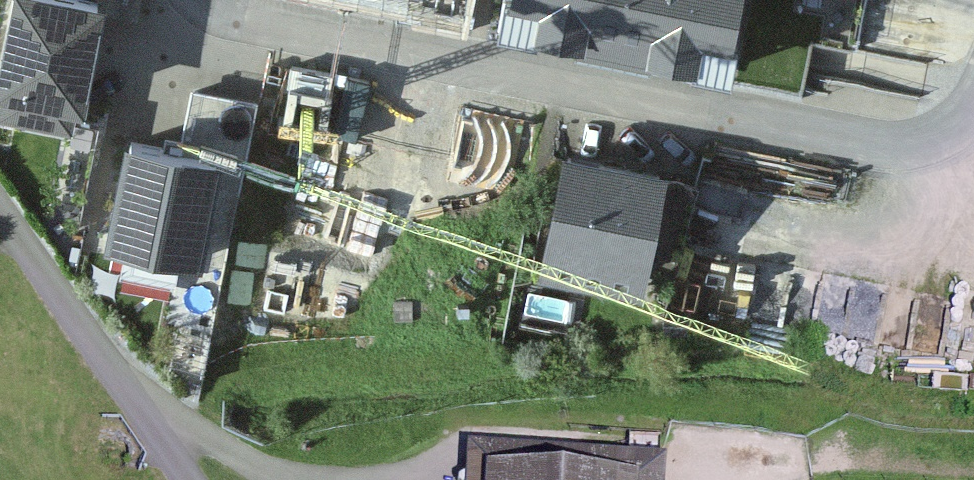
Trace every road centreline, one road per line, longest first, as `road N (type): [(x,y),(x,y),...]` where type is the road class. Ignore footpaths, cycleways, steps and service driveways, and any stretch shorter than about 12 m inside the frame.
road 1 (residential): [(211,0),(226,15),(837,135),(940,118),(973,84)]
road 2 (unclassified): [(0,204),(188,479)]
road 3 (track): [(270,479),(136,397)]

